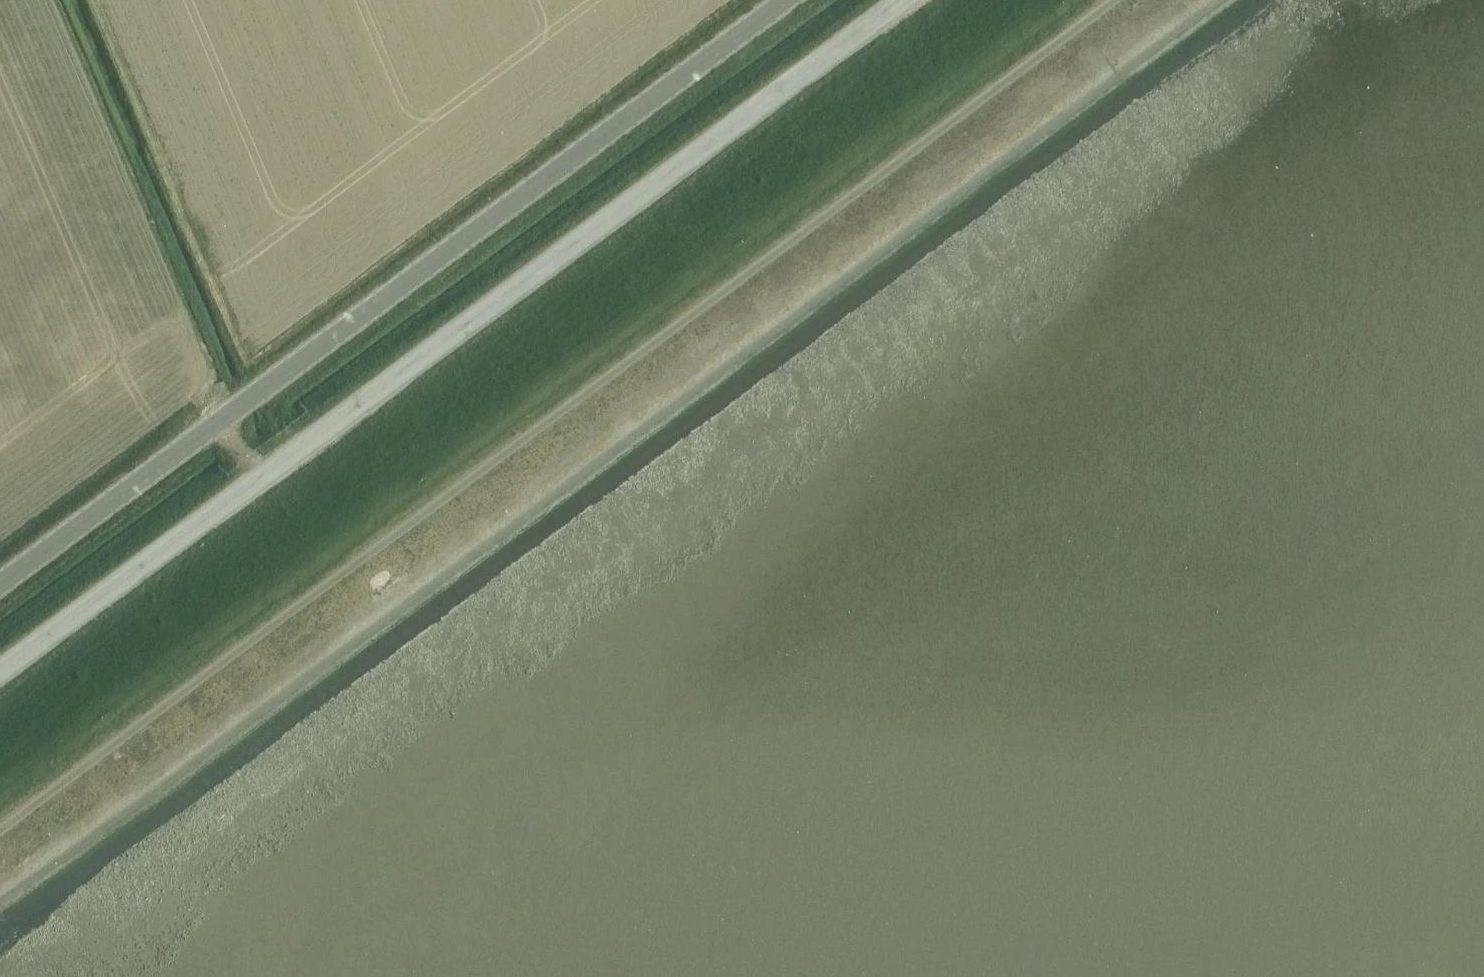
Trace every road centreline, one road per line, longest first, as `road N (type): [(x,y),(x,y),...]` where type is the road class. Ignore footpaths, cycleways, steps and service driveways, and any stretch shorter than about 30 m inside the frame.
road 1 (unclassified): [(0,669),(895,0)]

